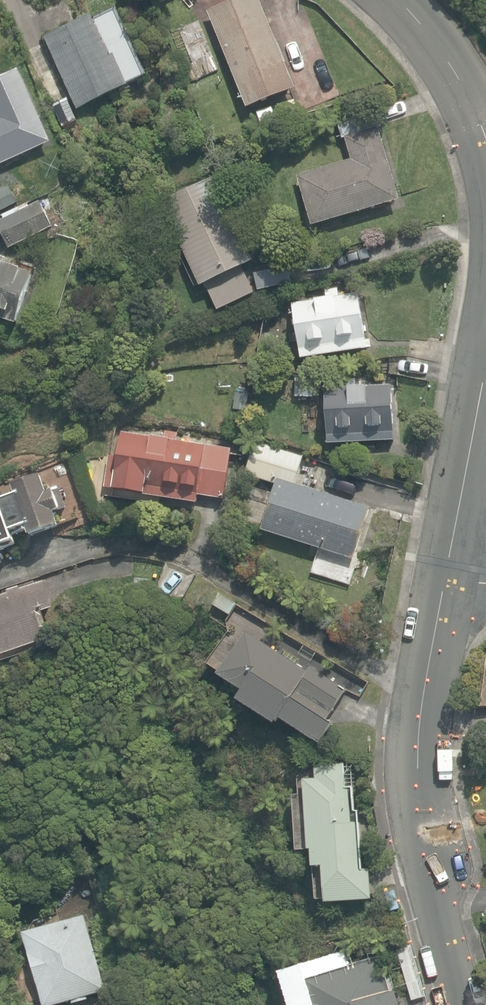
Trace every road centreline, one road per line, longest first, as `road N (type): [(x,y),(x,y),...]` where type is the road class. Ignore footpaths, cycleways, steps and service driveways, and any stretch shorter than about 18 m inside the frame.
road 1 (residential): [(462,1004),(422,815),(423,719),(445,578)]
road 2 (residential): [(445,578),(485,354)]
road 3 (residential): [(485,140),(431,34),(396,0)]

